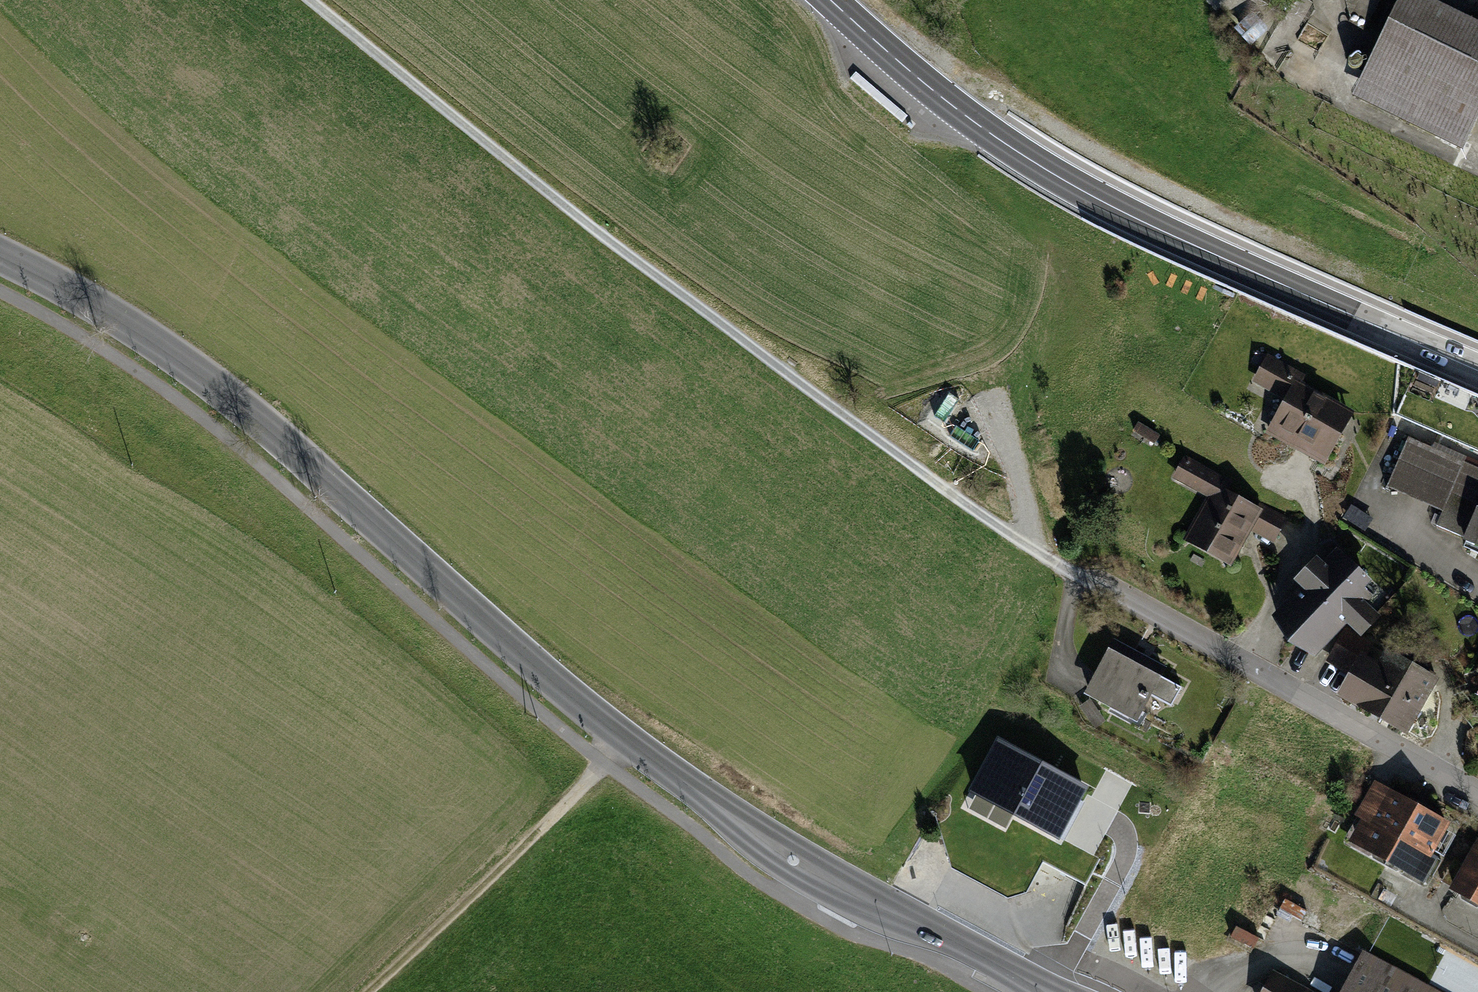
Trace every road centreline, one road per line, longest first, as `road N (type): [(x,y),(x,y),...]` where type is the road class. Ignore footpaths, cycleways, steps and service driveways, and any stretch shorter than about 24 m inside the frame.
road 1 (tertiary): [(1044,991),(794,859),(623,739),(264,424),(101,309),(0,256)]
road 2 (track): [(315,0),(559,203),(1086,577)]
road 3 (secondary): [(1477,363),(1075,186),(992,135),(830,0)]
road 4 (residential): [(1086,577),(1477,792)]
road 5 (track): [(623,739),(365,991)]

